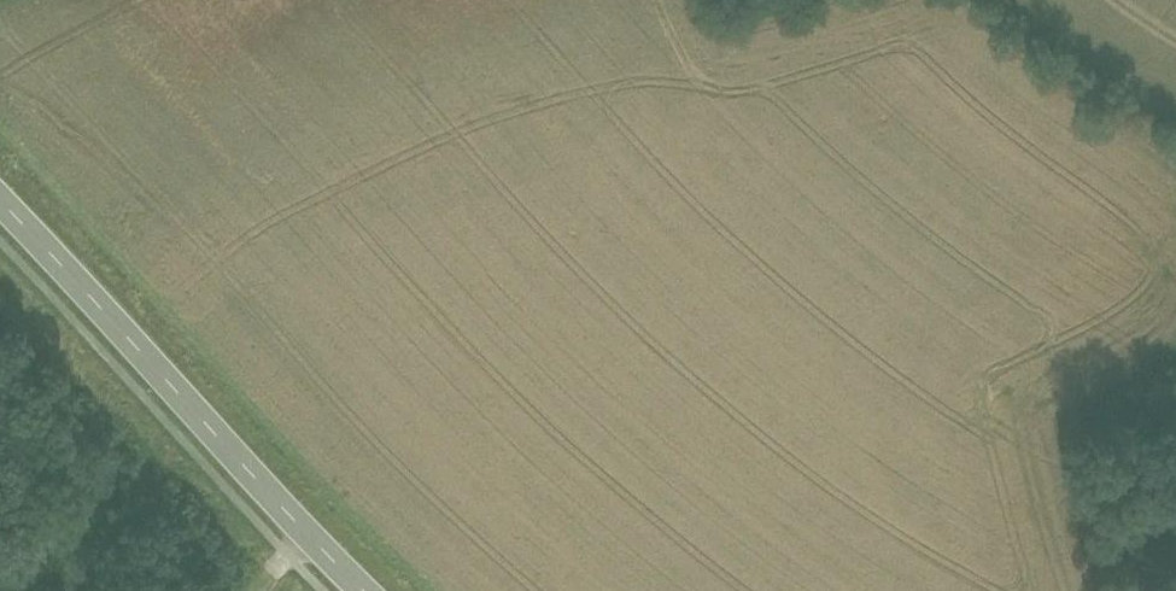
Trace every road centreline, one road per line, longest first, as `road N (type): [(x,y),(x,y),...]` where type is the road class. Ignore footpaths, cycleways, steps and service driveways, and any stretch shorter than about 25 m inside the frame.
road 1 (tertiary): [(0,206),(358,590)]

